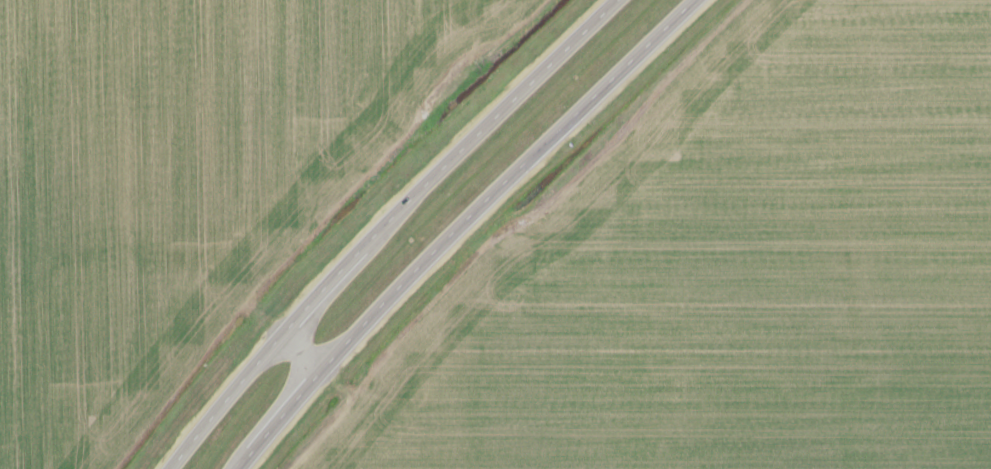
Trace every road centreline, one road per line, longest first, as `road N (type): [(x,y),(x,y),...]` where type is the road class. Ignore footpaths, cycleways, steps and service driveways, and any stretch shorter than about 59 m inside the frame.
road 1 (trunk): [(323,369),(528,156),(697,0)]
road 2 (trunk): [(613,0),(361,245)]
road 3 (trunk): [(280,333),(166,468)]

